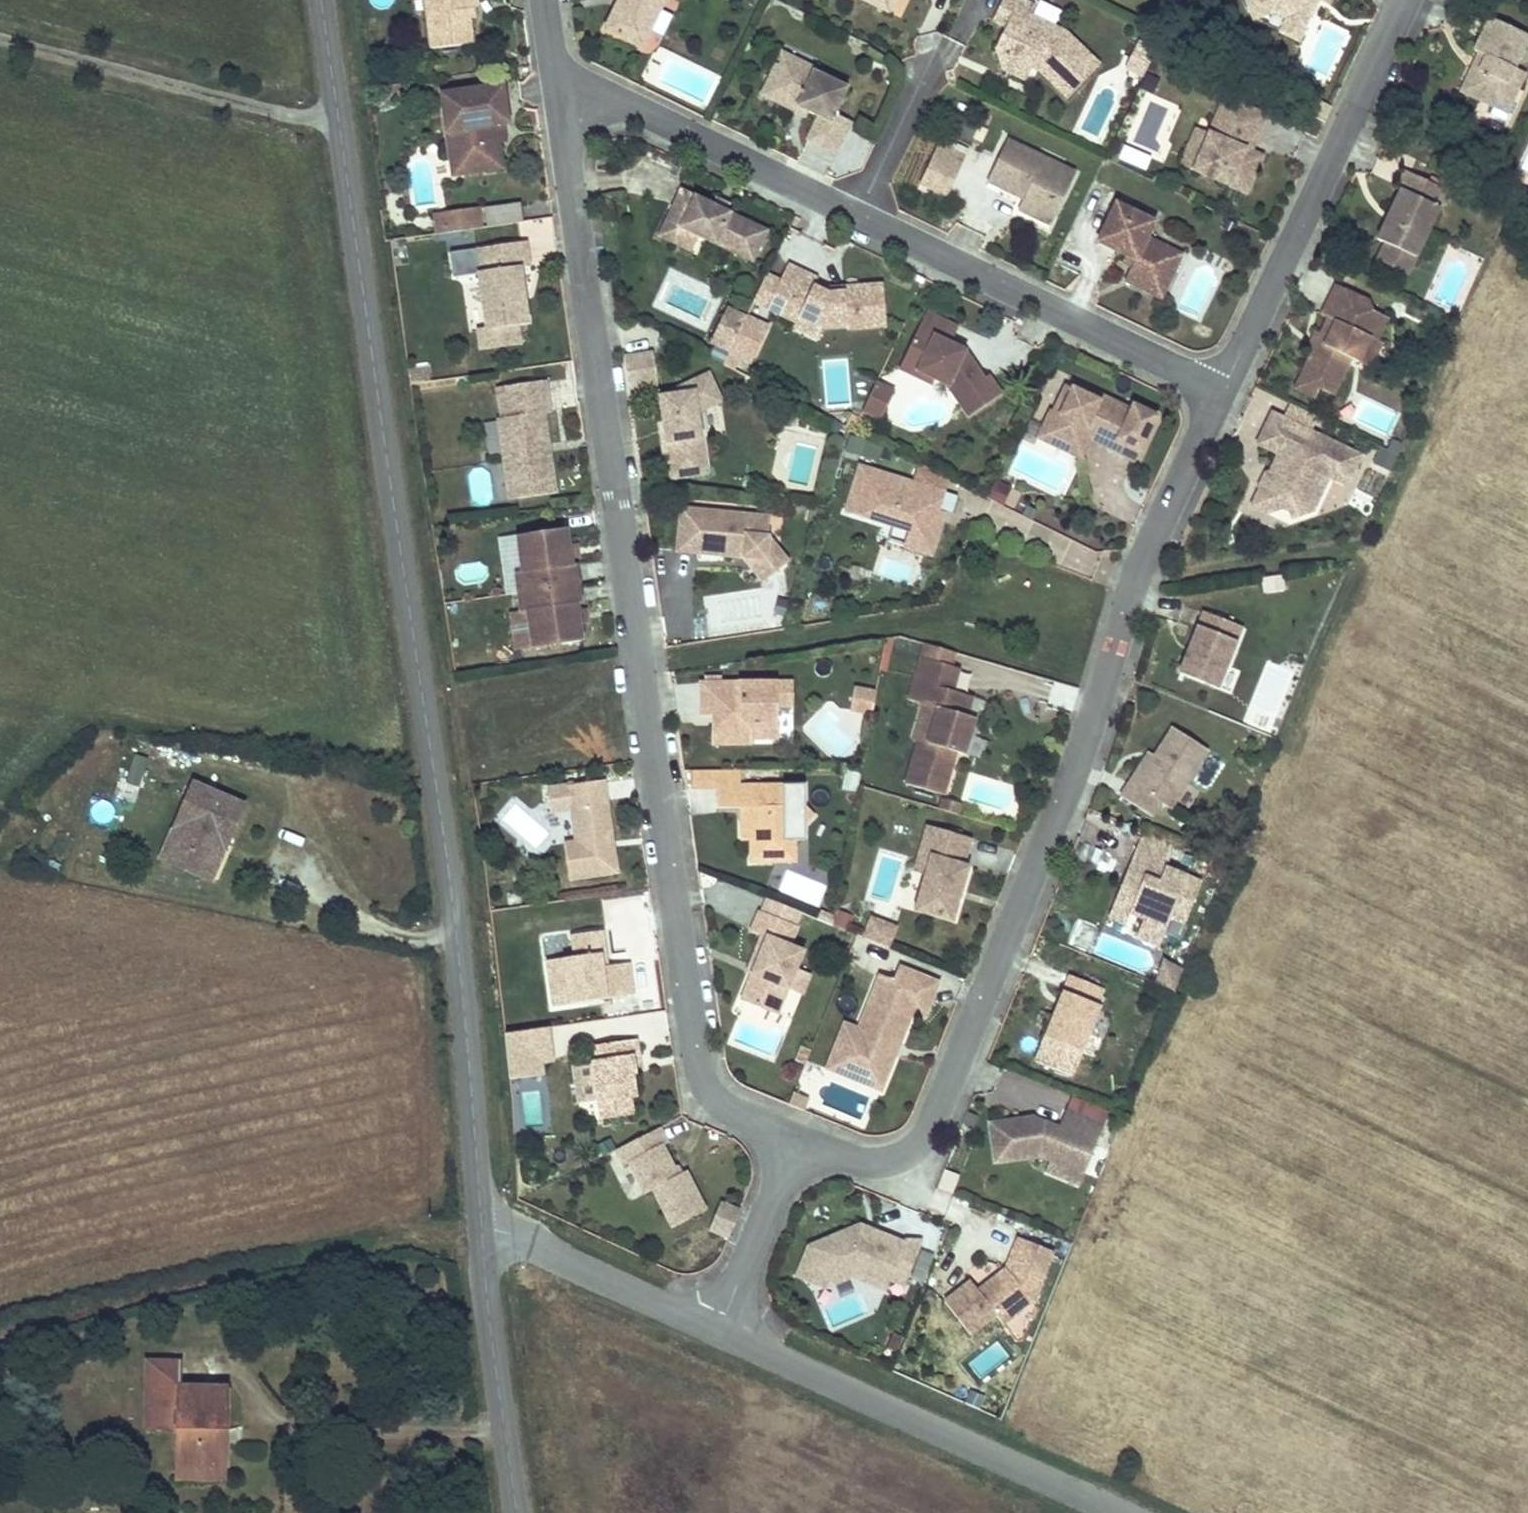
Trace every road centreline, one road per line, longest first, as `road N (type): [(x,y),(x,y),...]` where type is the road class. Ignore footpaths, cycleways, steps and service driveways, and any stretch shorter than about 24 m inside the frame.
road 1 (tertiary): [(321,0),(441,818),(483,1233)]
road 2 (residential): [(558,64),(699,1073),(718,1106),(798,1149)]
road 3 (residential): [(798,1149),(872,1164),(909,1153),(937,1121),(1088,739),(1138,575),(1218,391)]
road 4 (residential): [(1218,391),(558,64)]
road 5 (unclassified): [(718,1329),(1119,1512)]
road 6 (residential): [(1406,0),(1218,391)]
road 7 (tertiary): [(483,1233),(518,1512)]
road 8 (unclassified): [(483,1233),(515,1233),(718,1329)]
road 9 (residential): [(718,1329),(798,1149)]

